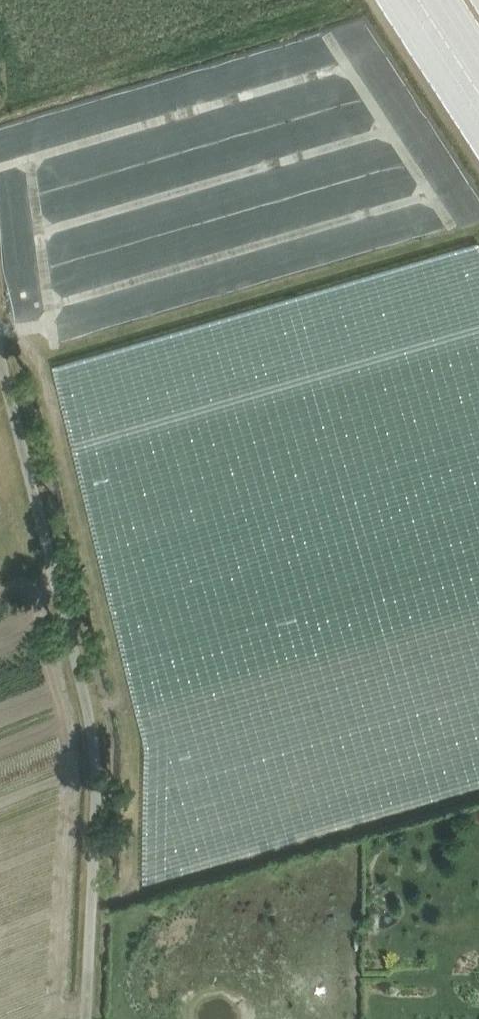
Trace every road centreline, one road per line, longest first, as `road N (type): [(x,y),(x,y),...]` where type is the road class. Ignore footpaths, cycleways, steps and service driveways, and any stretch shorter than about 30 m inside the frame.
road 1 (unclassified): [(84,1018),(94,744),(0,358)]

